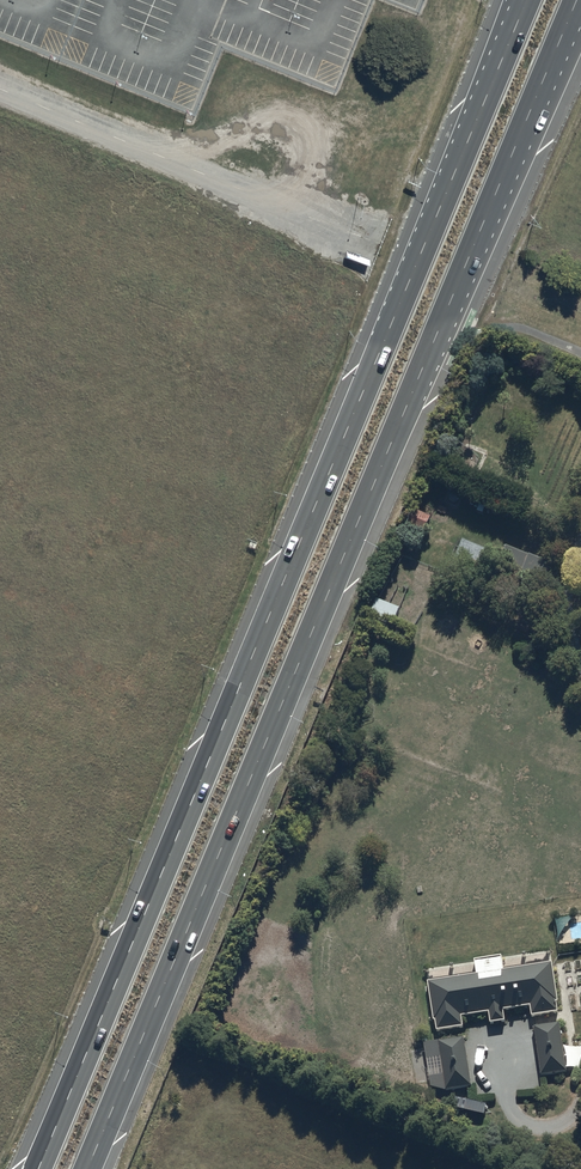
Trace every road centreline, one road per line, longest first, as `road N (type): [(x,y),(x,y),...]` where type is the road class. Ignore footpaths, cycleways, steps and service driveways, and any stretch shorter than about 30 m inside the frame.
road 1 (trunk): [(530,119),(88,1168)]
road 2 (trunk): [(35,1168),(464,146)]
road 3 (unclassified): [(347,236),(0,90)]
road 4 (track): [(132,145),(274,121),(309,145),(313,171),(295,195),(268,203)]
road 5 (trunk): [(464,146),(526,0)]
road 6 (trunk): [(464,146),(513,0)]
road 7 (trunk): [(579,0),(530,119)]

